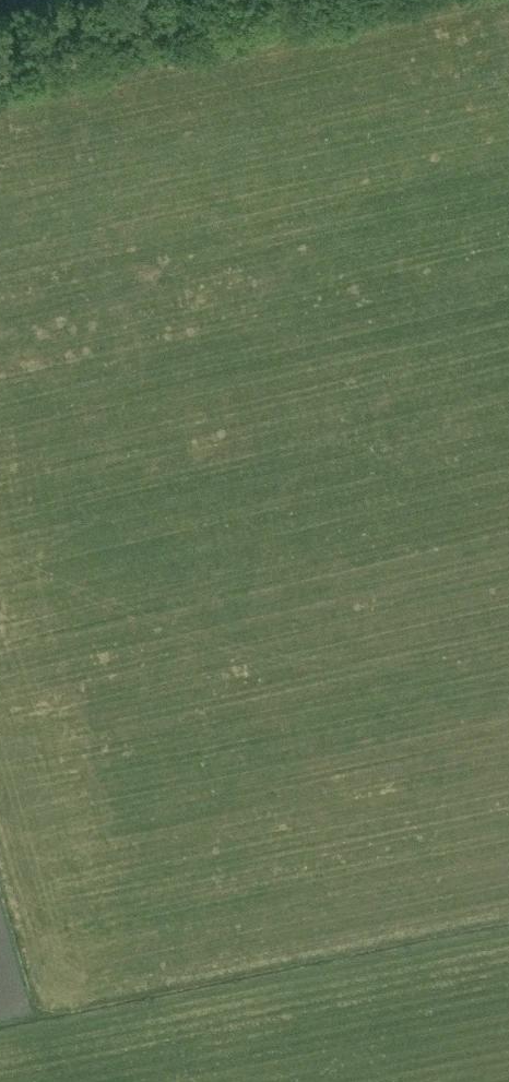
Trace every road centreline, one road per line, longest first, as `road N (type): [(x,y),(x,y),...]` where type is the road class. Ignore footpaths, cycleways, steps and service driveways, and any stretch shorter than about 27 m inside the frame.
road 1 (unclassified): [(0,41),(188,0)]

